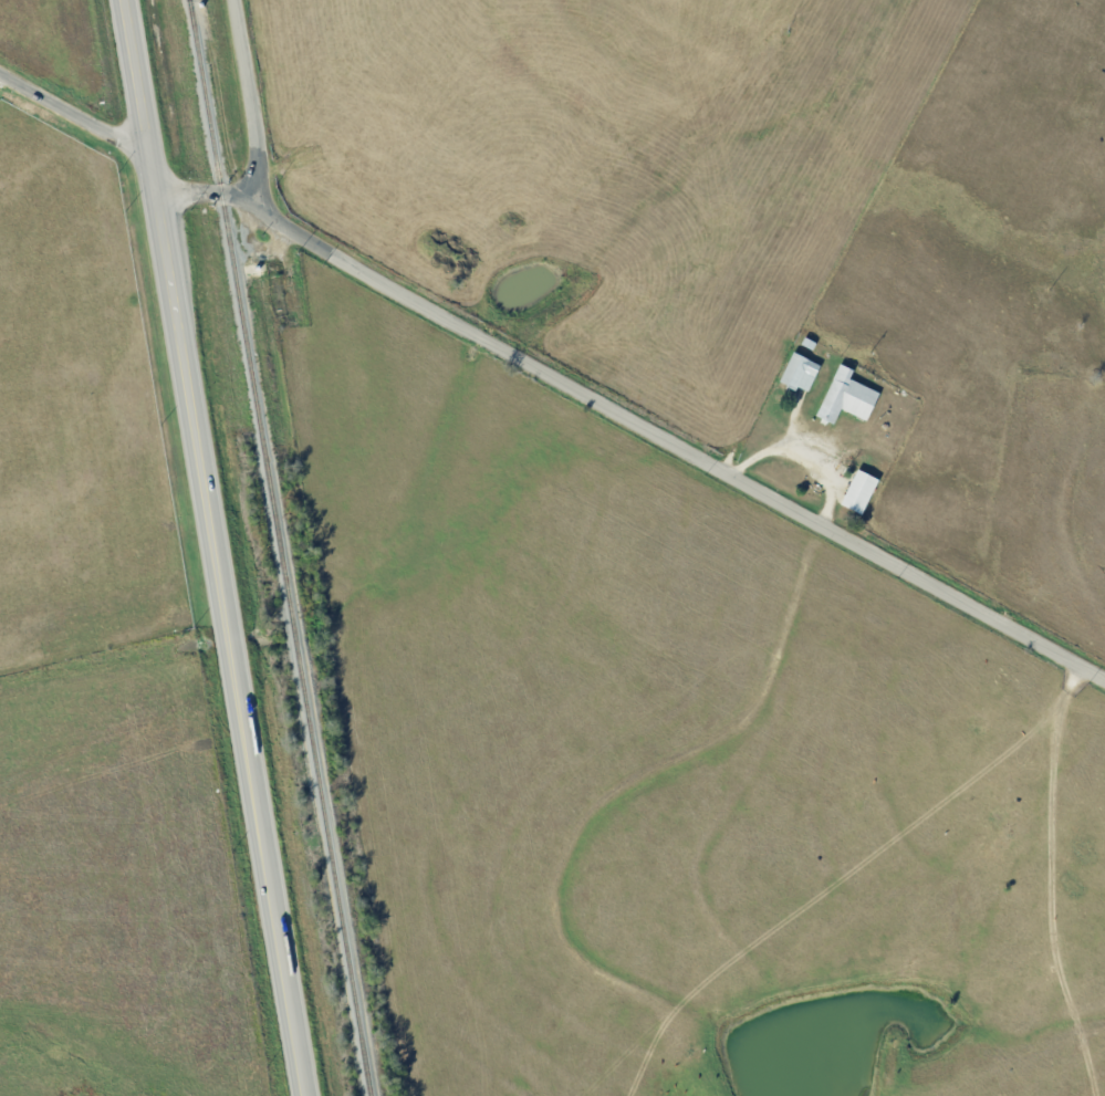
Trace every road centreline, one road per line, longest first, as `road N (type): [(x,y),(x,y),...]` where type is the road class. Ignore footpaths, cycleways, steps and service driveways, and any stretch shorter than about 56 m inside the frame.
road 1 (primary): [(308,1095),(127,0)]
road 2 (residential): [(1104,676),(268,213)]
road 3 (residential): [(268,213),(235,0)]
road 4 (residential): [(152,146),(0,67)]

